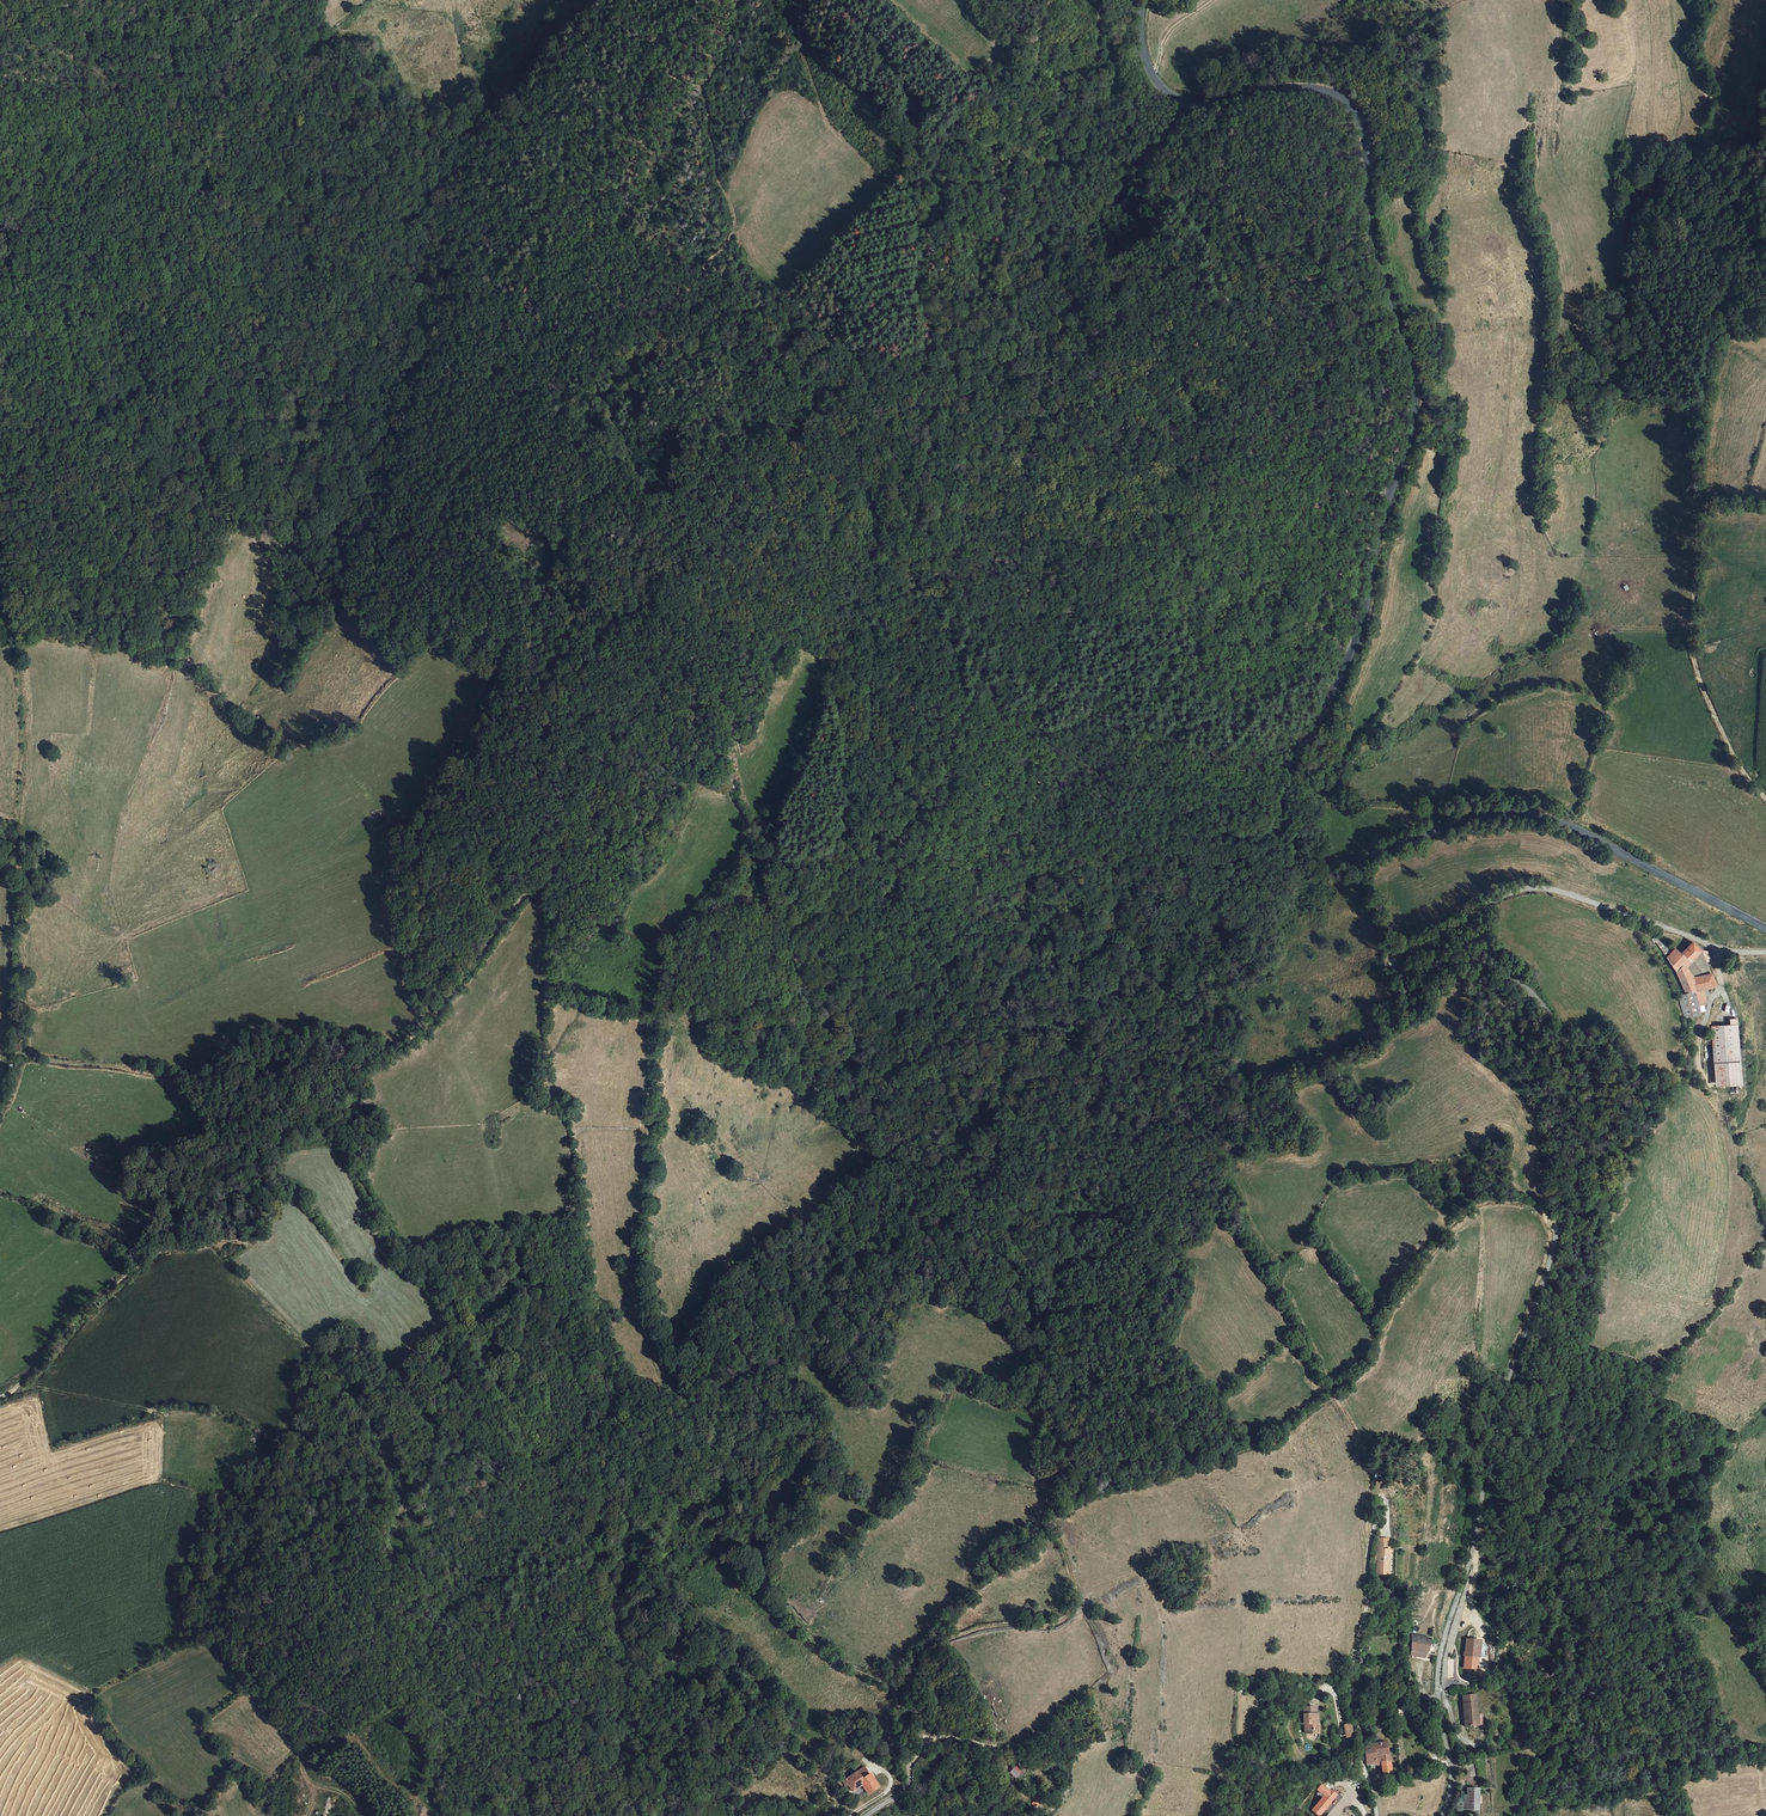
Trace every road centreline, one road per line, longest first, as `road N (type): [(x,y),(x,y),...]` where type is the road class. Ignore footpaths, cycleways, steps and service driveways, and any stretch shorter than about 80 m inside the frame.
road 1 (secondary): [(1765,929),(1536,815),(1493,815),(1346,864),(1315,858),(1283,838),(1279,800),(1291,766),(1335,690),(1367,598),(1378,535),(1413,426),(1411,365),(1370,241),(1359,118),(1329,94),(1296,86),(1205,103),(1166,91),(1143,51),(1145,0)]
road 2 (unclassified): [(1765,953),(1720,950),(1556,889),(1516,890),(1394,957),(1396,972),(1409,978),(1484,963),(1511,975),(1563,1031),(1589,1087),(1550,1261),(1487,1444),(1480,1515),(1440,1656),(1438,1709),(1450,1764),(1442,1815)]
road 3 (track): [(737,1815),(712,1773),(650,1722),(629,1687),(606,1561),(515,1427),(463,1325),(393,1241),(340,1143),(309,1121)]
road 4 (track): [(434,1016),(407,940),(425,900),(417,863),(427,815),(464,761),(590,458),(658,339)]
road 5 (track): [(1052,0),(1004,205),(992,296),(983,293),(930,174),(902,164),(881,182),(829,123),(799,45),(801,0)]
road 6 (track): [(762,834),(861,591),(878,519),(867,462),(838,408),(807,363),(774,340),(742,289),(735,230)]
road 7 (track): [(1301,360),(1279,442),(1211,590),(1177,639),(1093,676),(940,779)]
road 8 (track): [(16,826),(23,1049),(30,1057),(253,1086),(309,1121)]
road 9 (track): [(1705,346),(1693,477),(1693,653),(1742,770),(1765,799)]
road 10 (track): [(813,377),(772,377),(592,321),(404,367)]
road 11 (track): [(434,1016),(512,905),(556,867),(603,754),(639,700),(671,674)]
road 12 (track): [(0,1397),(161,1252),(187,1214),(309,1121)]
road 13 (track): [(910,1765),(900,1700),(933,1648),(985,1627),(1046,1629),(1076,1607),(1052,1490),(1042,1483)]
road 14 (track): [(161,1252),(217,1240),(253,1248),(332,1373),(371,1405),(406,1509)]
road 15 (track): [(1366,1774),(1350,1685),(1367,1605),(1368,1478),(1355,1432),(1334,1398)]
road 16 (track): [(1301,360),(1332,471),(1353,648)]
road 17 (track): [(1566,825),(1547,811),(1491,801),(1359,806),(1337,762),(1346,745)]
road 18 (track): [(735,230),(701,88),(752,0)]
road 19 (track): [(361,1815),(339,1791),(315,1786),(302,1758),(357,1739),(416,1802),(417,1815)]
road 20 (track): [(451,141),(515,107),(547,69),(641,0)]
road 21 (track): [(1099,63),(1056,143),(1040,208),(1039,241),(1048,246)]
road 22 (track): [(309,1121),(336,1080),(434,1016)]
road 23 (track): [(671,674),(713,671),(726,695),(736,729),(734,789)]

